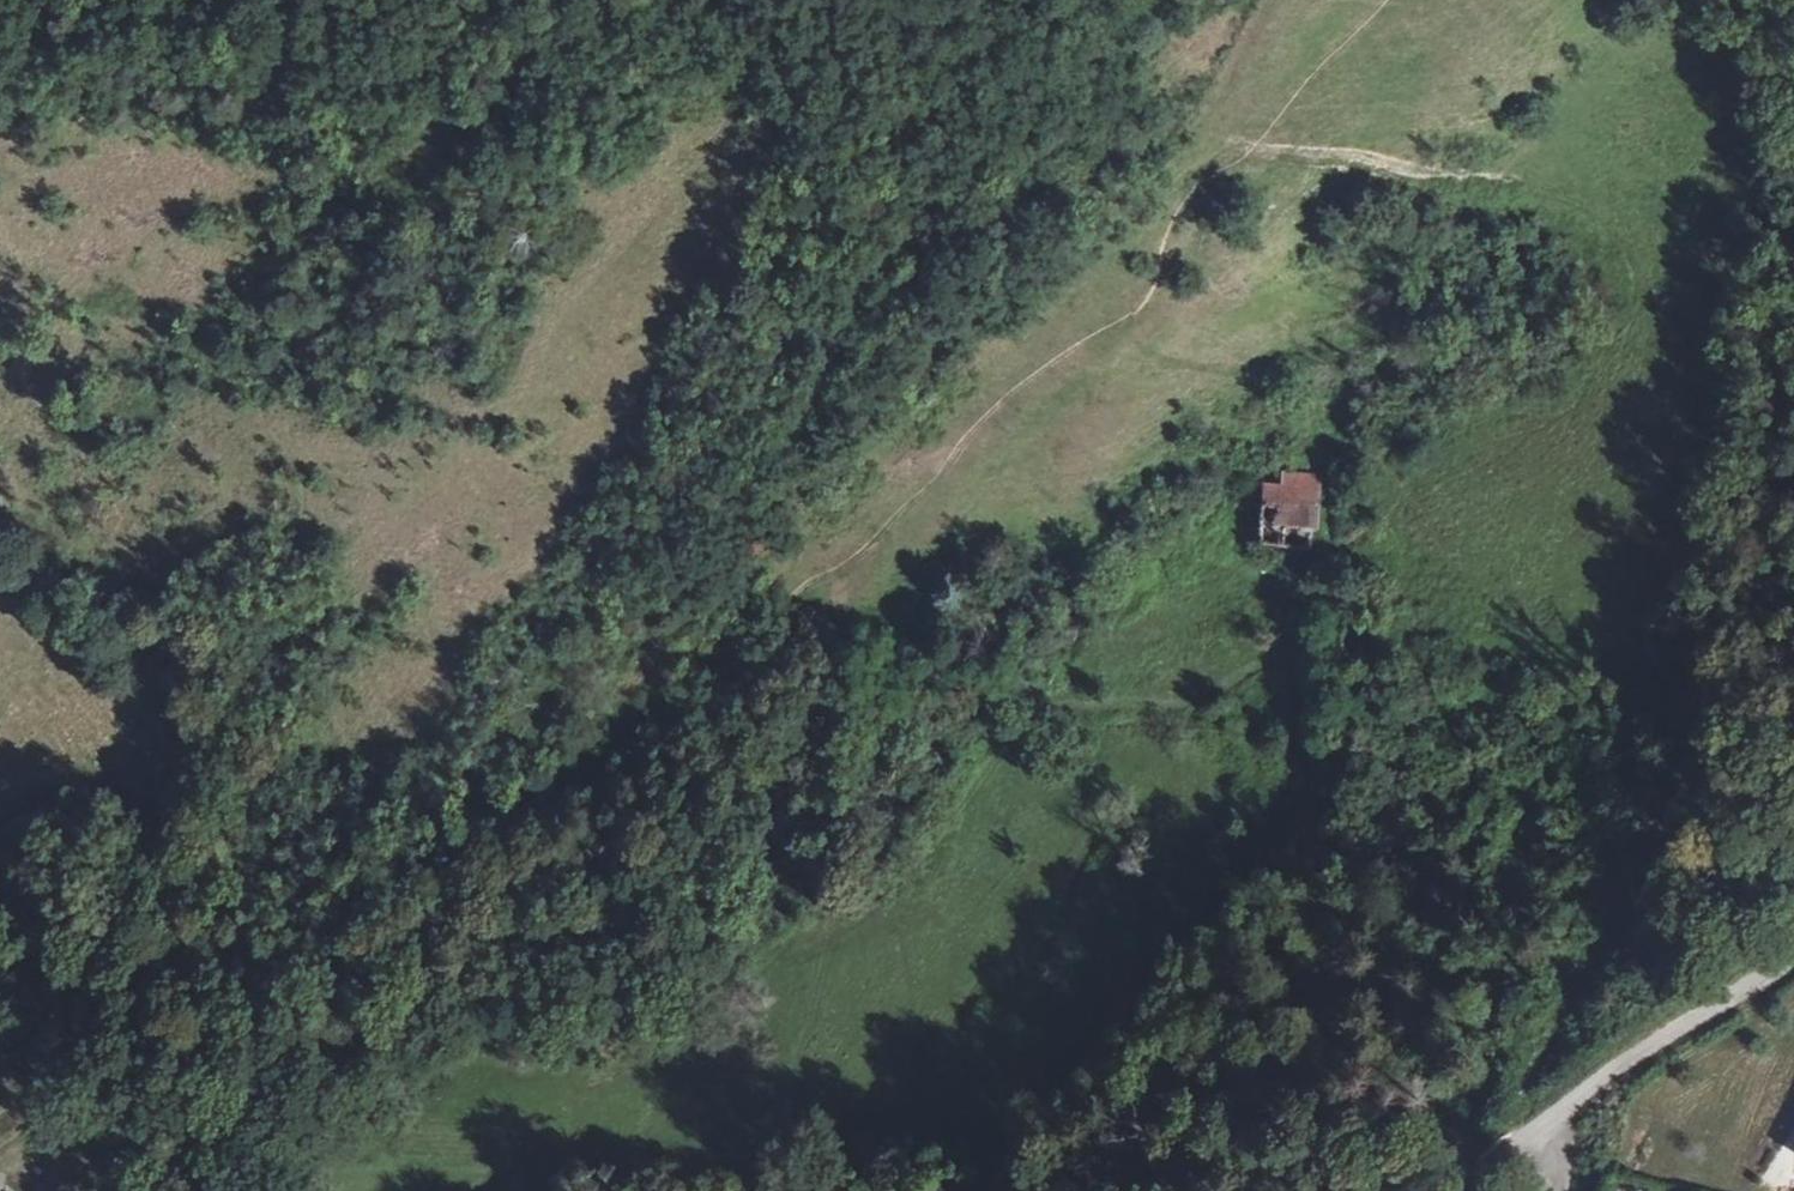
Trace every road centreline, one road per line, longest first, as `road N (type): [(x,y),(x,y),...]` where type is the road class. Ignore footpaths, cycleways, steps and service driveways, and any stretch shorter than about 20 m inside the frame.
road 1 (unclassified): [(1793,936),(1554,1129),(1455,1190)]

